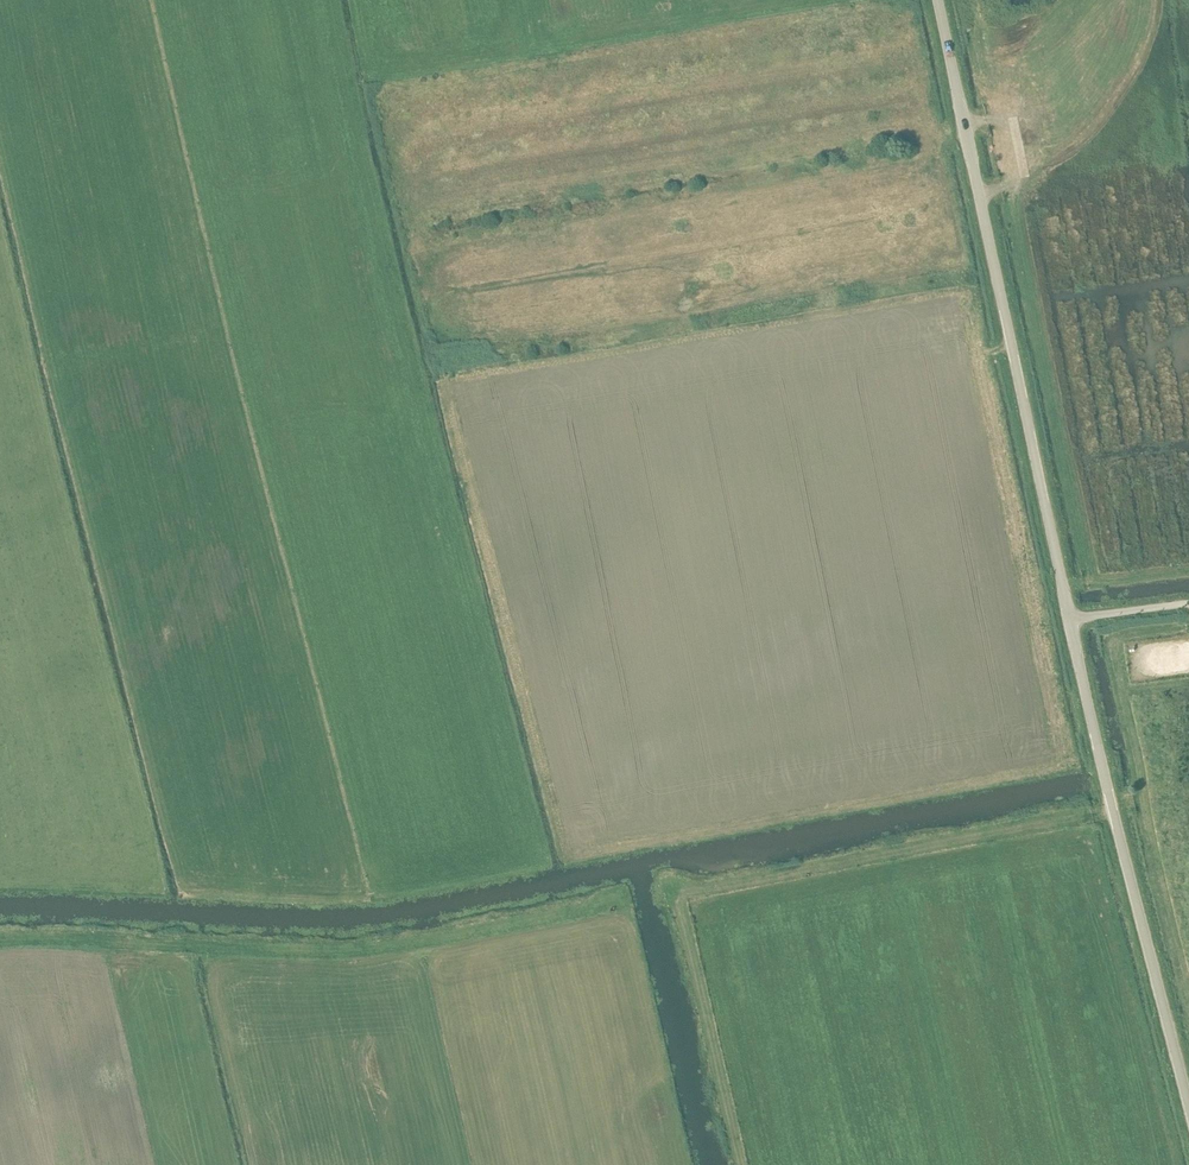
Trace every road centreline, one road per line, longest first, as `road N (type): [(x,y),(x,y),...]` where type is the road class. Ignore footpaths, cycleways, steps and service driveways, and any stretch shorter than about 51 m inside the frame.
road 1 (unclassified): [(1070,623),(937,0)]
road 2 (unclassified): [(1188,1101),(1070,623)]
road 3 (unclassified): [(1070,623),(1188,607)]

